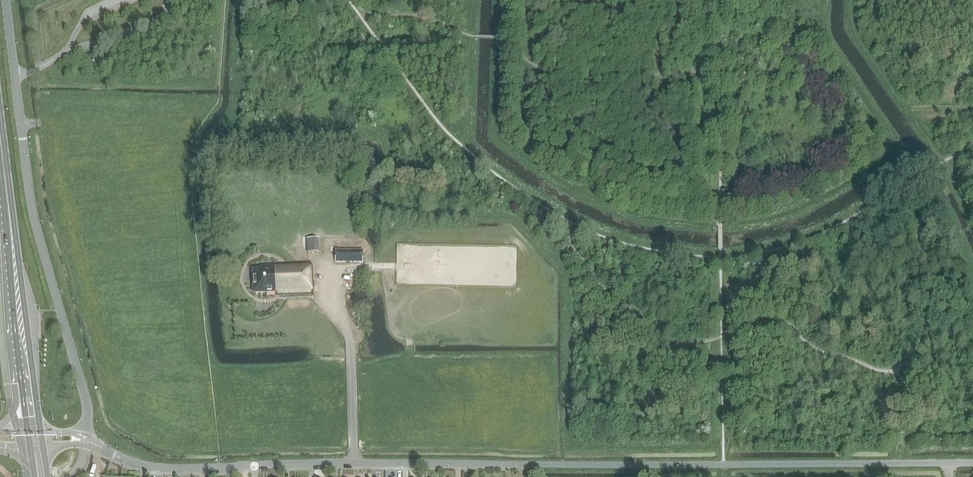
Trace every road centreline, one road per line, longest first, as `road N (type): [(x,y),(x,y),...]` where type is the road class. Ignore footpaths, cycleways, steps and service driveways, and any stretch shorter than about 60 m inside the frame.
road 1 (unclassified): [(87,441),(135,464),(170,468),(972,463)]
road 2 (unclassified): [(87,441),(87,403),(31,203),(5,0)]
road 3 (primary): [(33,432),(0,137)]

